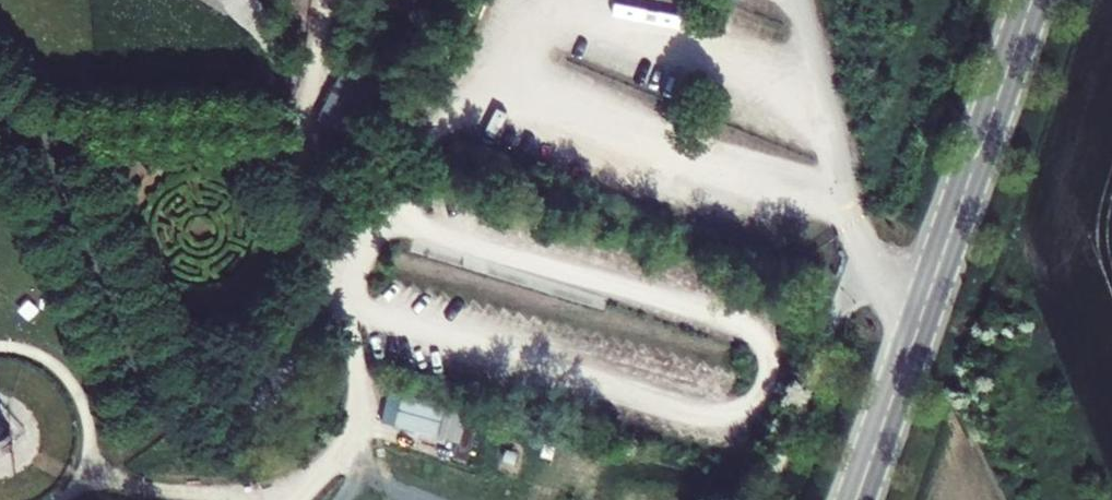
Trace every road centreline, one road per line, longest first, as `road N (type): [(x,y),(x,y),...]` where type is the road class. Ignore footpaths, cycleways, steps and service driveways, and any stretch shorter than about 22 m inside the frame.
road 1 (track): [(390,209),(755,329),(770,371),(761,401),(734,418),(350,307)]
road 2 (secondary): [(1032,0),(855,499)]
road 3 (track): [(489,82),(477,108),(425,156),(346,276),(321,262),(312,236),(308,116)]
road 4 (track): [(346,276),(359,419),(302,499)]

